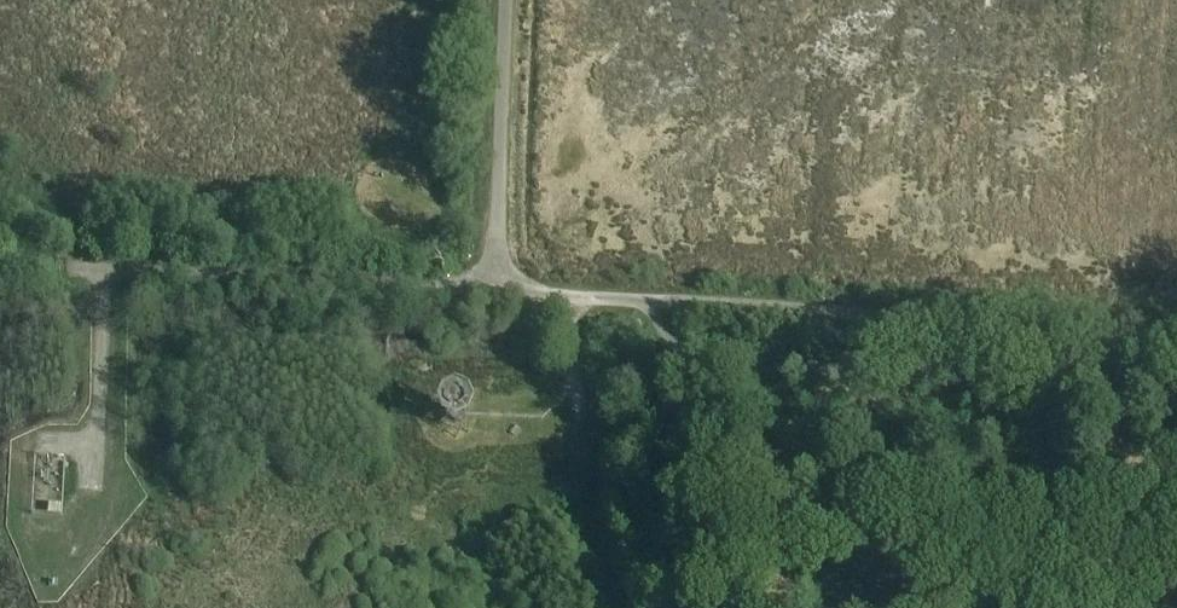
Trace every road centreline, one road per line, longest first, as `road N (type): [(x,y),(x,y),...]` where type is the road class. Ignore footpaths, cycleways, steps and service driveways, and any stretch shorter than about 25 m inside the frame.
road 1 (track): [(1176,339),(637,300)]
road 2 (unclassified): [(493,289),(0,262)]
road 3 (track): [(564,295),(614,607)]
road 4 (unclassified): [(493,289),(505,0)]
road 5 (unclassified): [(637,300),(493,289)]

